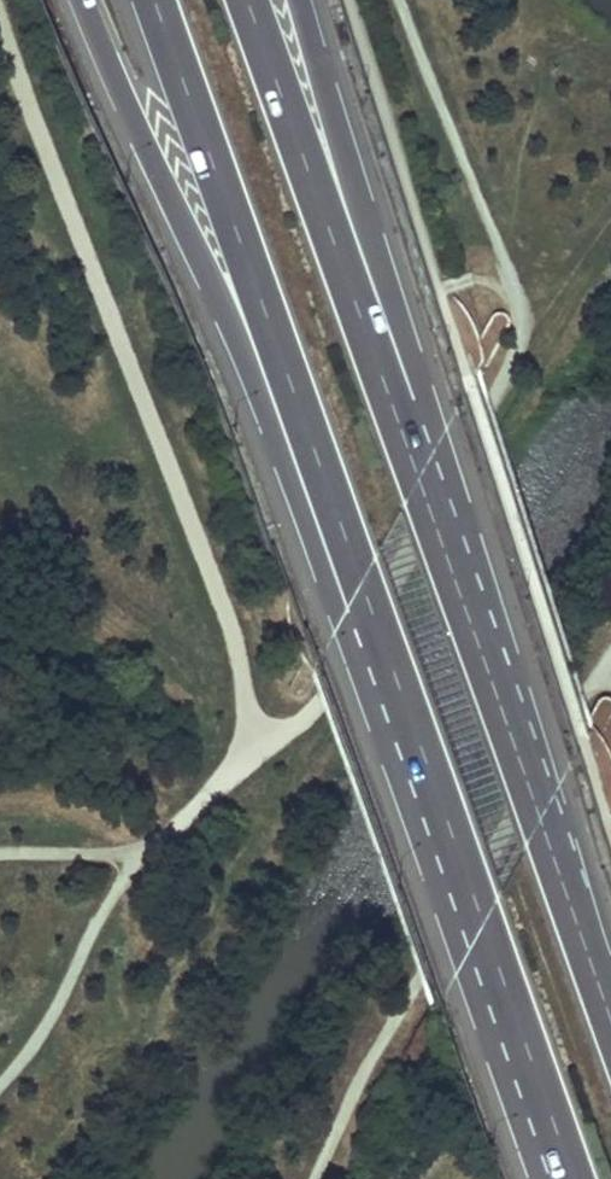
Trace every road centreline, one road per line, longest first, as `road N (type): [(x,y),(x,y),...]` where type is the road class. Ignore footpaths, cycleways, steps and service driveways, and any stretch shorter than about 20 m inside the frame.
road 1 (trunk): [(90,0),(339,620),(385,647)]
road 2 (trunk): [(146,0),(385,647)]
road 3 (trunk): [(610,1009),(418,474)]
road 4 (trunk): [(385,647),(563,1178)]
road 5 (trunk): [(418,474),(243,0)]
road 6 (trunk): [(418,474),(423,397),(299,0)]

